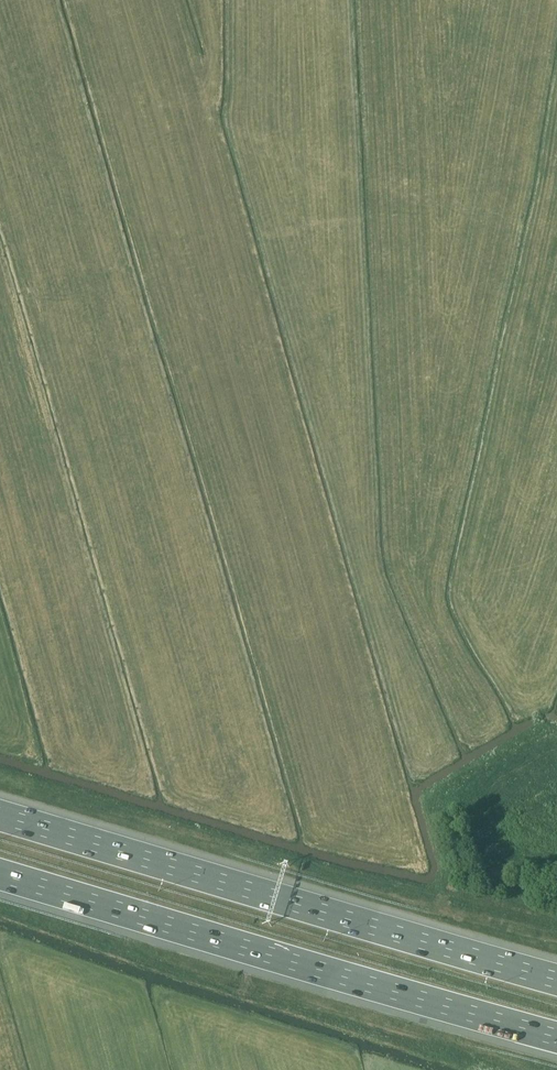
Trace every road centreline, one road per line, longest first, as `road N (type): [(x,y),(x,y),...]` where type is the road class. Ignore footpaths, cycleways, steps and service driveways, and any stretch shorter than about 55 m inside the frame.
road 1 (motorway): [(556,979),(0,816)]
road 2 (motorway): [(0,874),(556,1036)]
road 3 (track): [(556,747),(460,804),(457,819),(473,864),(488,877),(556,897)]

